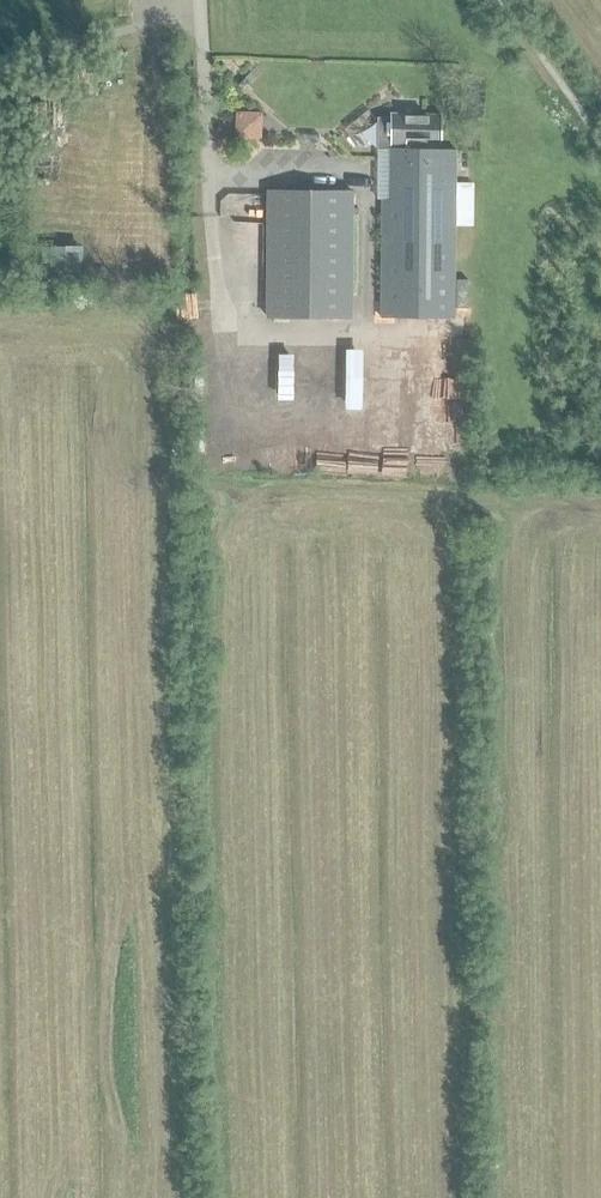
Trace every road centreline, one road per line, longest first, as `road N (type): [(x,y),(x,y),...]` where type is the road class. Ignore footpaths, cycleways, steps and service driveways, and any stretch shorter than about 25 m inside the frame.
road 1 (unclassified): [(203,232),(199,0)]

